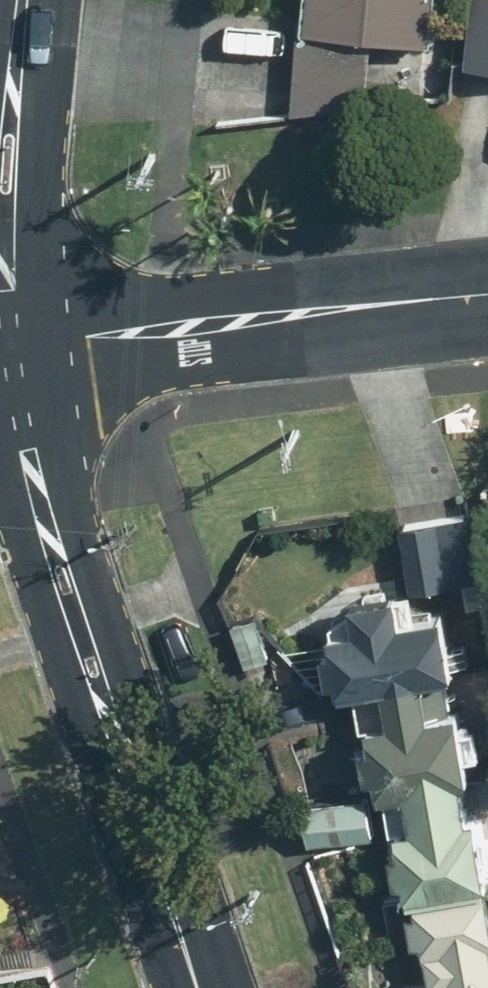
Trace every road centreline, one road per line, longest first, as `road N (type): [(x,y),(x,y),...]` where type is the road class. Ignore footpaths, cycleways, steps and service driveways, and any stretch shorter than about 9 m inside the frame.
road 1 (secondary): [(43,344),(83,541),(123,665),(135,798)]
road 2 (residential): [(487,296),(43,344)]
road 3 (secondary): [(135,798),(66,674),(0,458)]
road 4 (secondary): [(16,54),(38,171),(43,344)]
road 5 (secondary): [(198,987),(135,798)]

